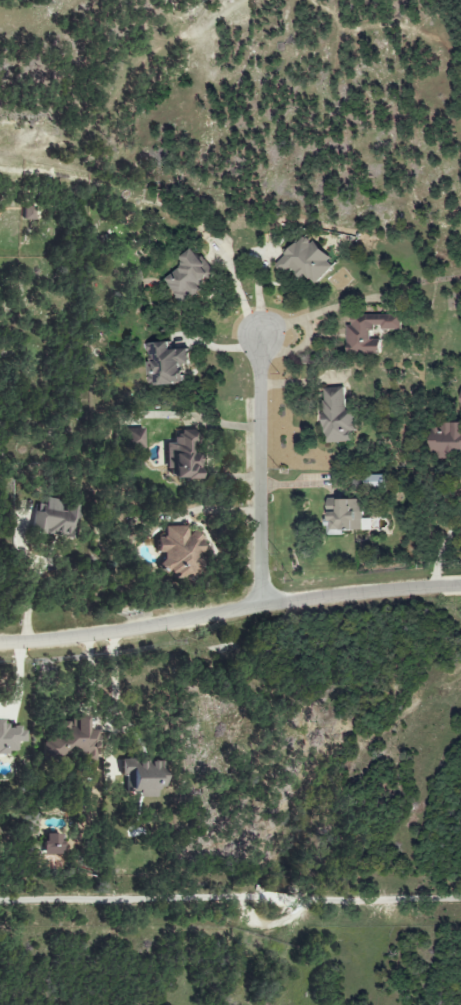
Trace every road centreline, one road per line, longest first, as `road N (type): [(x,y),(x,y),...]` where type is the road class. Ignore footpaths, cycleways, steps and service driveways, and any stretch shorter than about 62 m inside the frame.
road 1 (residential): [(460,587),(0,645)]
road 2 (residential): [(263,606),(262,335)]

